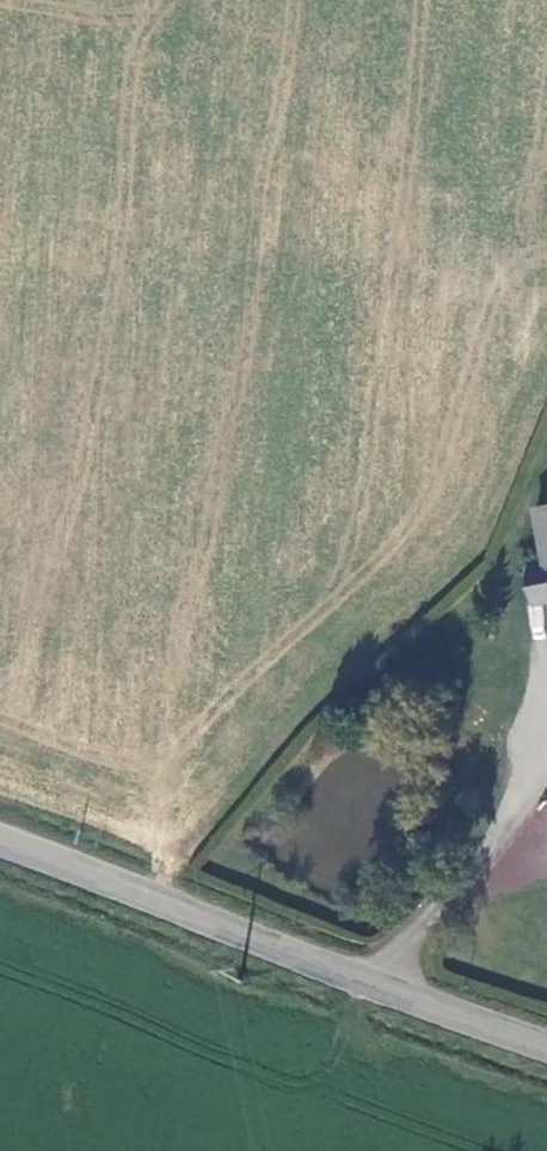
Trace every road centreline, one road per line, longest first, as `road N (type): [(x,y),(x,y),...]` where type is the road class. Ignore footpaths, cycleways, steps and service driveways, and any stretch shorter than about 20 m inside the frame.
road 1 (tertiary): [(546,1041),(0,839)]

